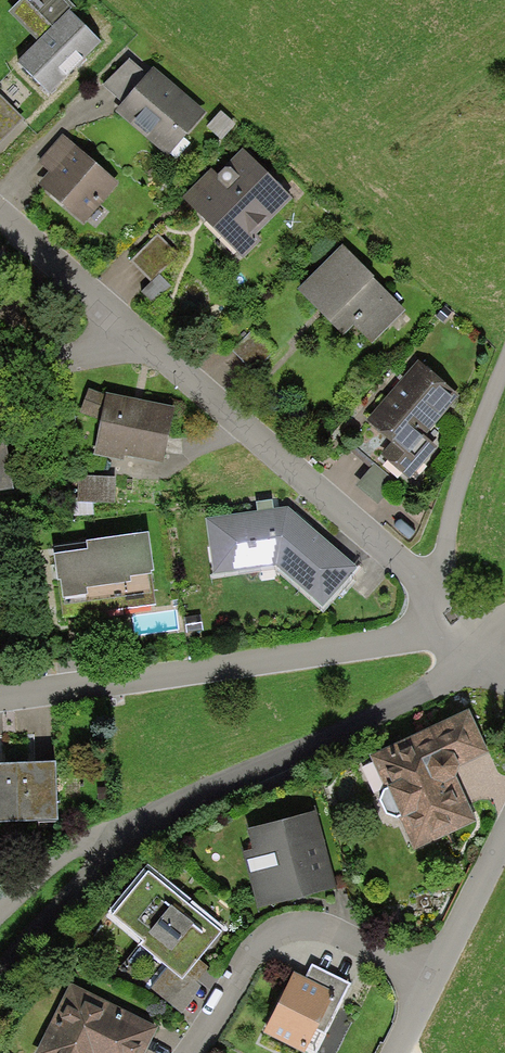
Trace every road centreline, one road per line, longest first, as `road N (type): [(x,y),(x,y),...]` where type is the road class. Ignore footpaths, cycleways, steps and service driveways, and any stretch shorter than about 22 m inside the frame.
road 1 (residential): [(475,642),(412,637),(0,698)]
road 2 (residential): [(132,332),(431,600)]
road 3 (residential): [(144,821),(453,667),(475,642)]
road 4 (residential): [(433,979),(324,927),(277,931),(250,956),(189,1052)]
road 5 (unclassified): [(431,600),(504,387)]
road 6 (residential): [(0,973),(144,821)]
road 7 (residential): [(144,821),(71,849),(0,916)]
road 8 (residential): [(0,218),(132,332)]
road 9 (residential): [(433,979),(504,835)]
road 10 (residential): [(132,332),(60,367),(0,375)]

